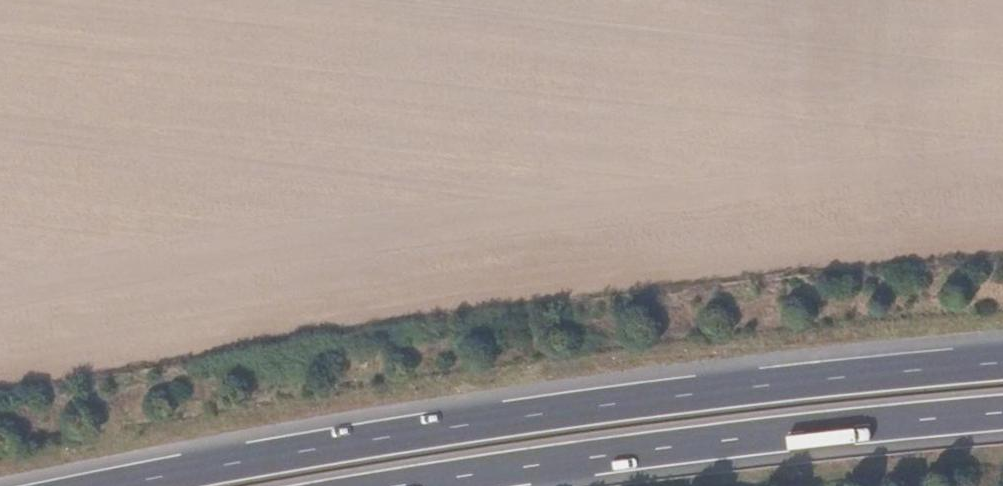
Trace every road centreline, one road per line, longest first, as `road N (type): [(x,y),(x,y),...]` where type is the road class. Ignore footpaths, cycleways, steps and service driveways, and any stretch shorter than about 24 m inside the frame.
road 1 (trunk): [(1002,364),(480,421),(79,485)]
road 2 (trunk): [(387,485),(485,467),(1002,411)]

